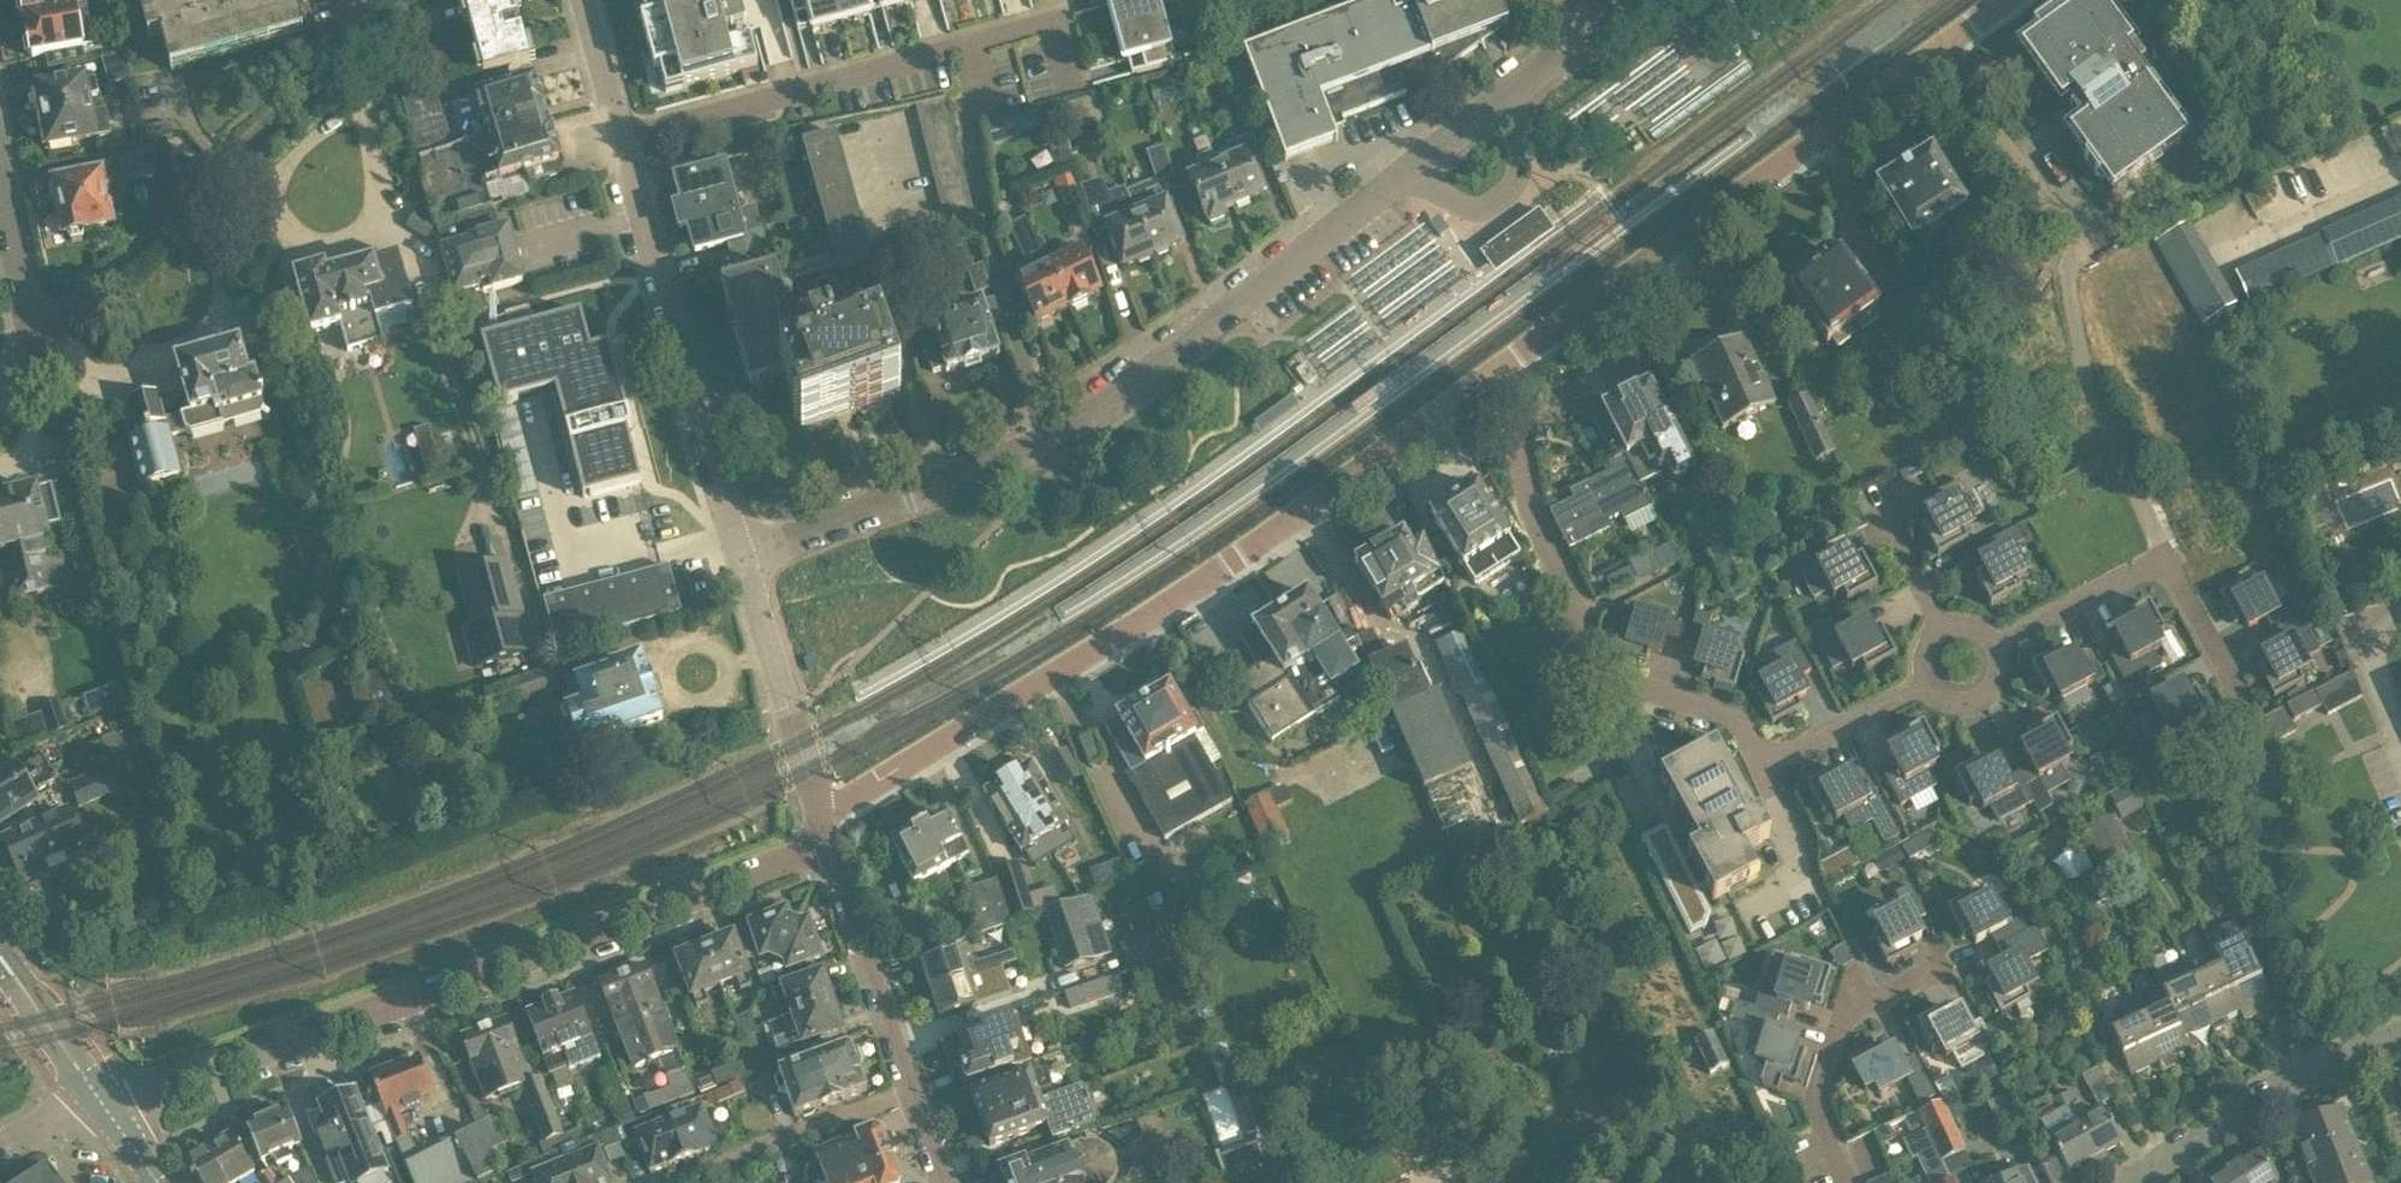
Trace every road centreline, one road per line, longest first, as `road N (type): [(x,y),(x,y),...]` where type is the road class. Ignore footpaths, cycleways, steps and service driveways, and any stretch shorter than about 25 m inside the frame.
road 1 (residential): [(821,814),(1186,593),(1506,367)]
road 2 (residential): [(102,1107),(830,843)]
road 3 (residential): [(1506,367),(1528,506),(1598,669),(1714,711),(1738,725),(1759,753),(1784,758),(1927,687)]
road 4 (residential): [(2164,555),(2090,387),(2068,272),(2078,240),(1999,145),(1942,52)]
road 5 (residential): [(1506,367),(1942,52)]
road 6 (residential): [(34,352),(404,0)]
road 7 (residential): [(1043,433),(1149,370),(1402,176)]
road 8 (residential): [(736,557),(620,141)]
road 9 (residential): [(2152,1167),(2014,865),(2072,836)]
road 10 (residential): [(961,46),(997,274),(1043,433)]
road 11 (residential): [(620,141),(961,46)]
road 12 (residential): [(736,557),(1043,433)]
road 13 (residential): [(2152,1167),(2262,1093),(2400,1039)]
road 14 (residential): [(1946,967),(1857,1021),(1836,1048),(1823,1087),(1825,1118),(1853,1182)]
road 15 (residential): [(821,814),(736,557)]
road 16 (residential): [(830,843),(913,1096)]
road 17 (residential): [(669,1182),(913,1096)]
road 18 (residential): [(1402,176),(1456,203),(1498,197),(1518,163),(1495,102)]
road 19 (residential): [(1993,647),(2164,555)]
road 20 (tertiary): [(102,1107),(0,956)]
road 21 (residential): [(34,352),(0,177)]
road 22 (residential): [(2164,555),(2237,697)]
road 23 (residential): [(1071,92),(1055,34),(961,46)]
road 24 (residential): [(620,141),(583,0)]
road 25 (residential): [(2400,733),(2370,639),(2400,615)]
road 26 (residential): [(1938,629),(1882,517)]

